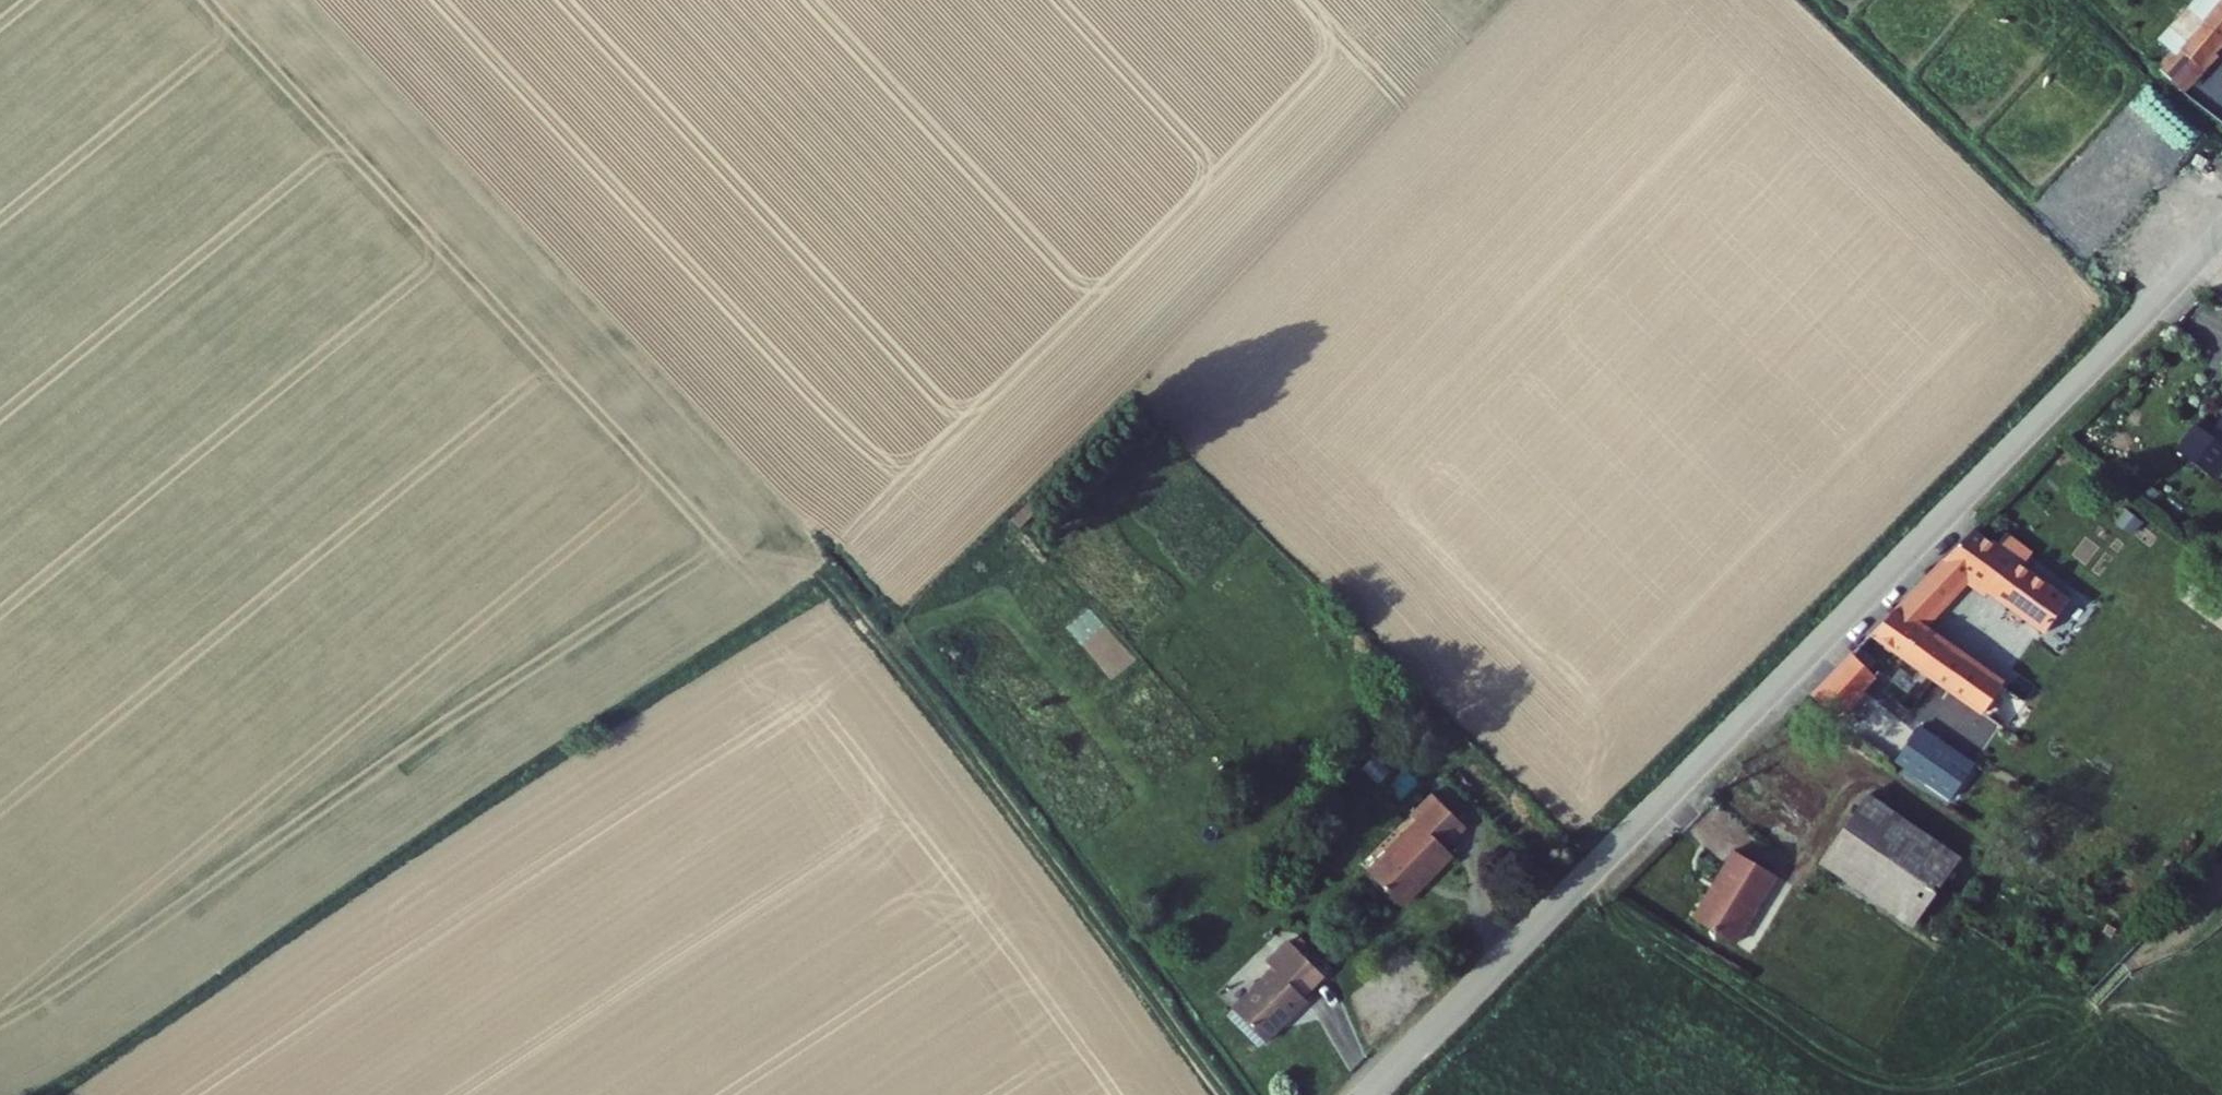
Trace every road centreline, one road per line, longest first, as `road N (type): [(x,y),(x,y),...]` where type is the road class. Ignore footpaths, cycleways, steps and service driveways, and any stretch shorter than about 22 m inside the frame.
road 1 (unclassified): [(2221,232),(1369,1094)]

